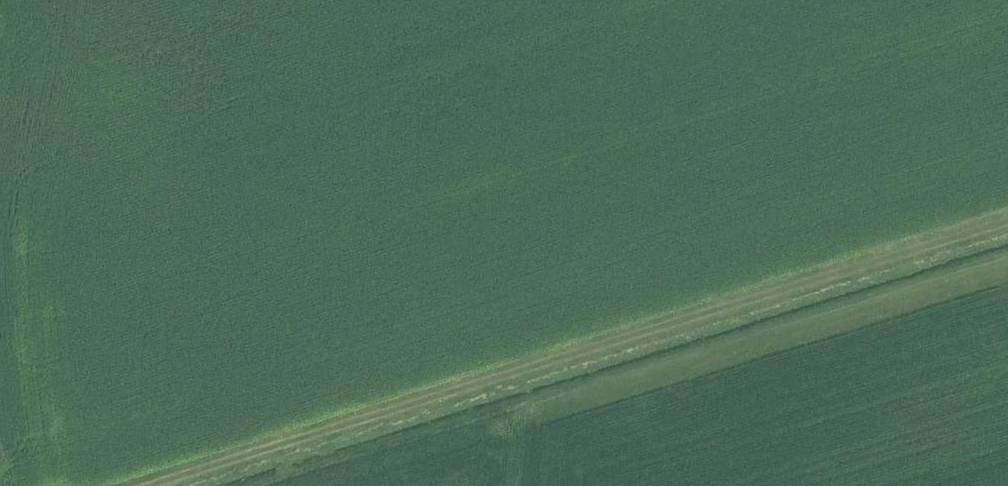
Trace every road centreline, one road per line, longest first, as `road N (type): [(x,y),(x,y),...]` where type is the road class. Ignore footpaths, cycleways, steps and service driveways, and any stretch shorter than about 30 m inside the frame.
road 1 (track): [(1007,229),(158,485)]

